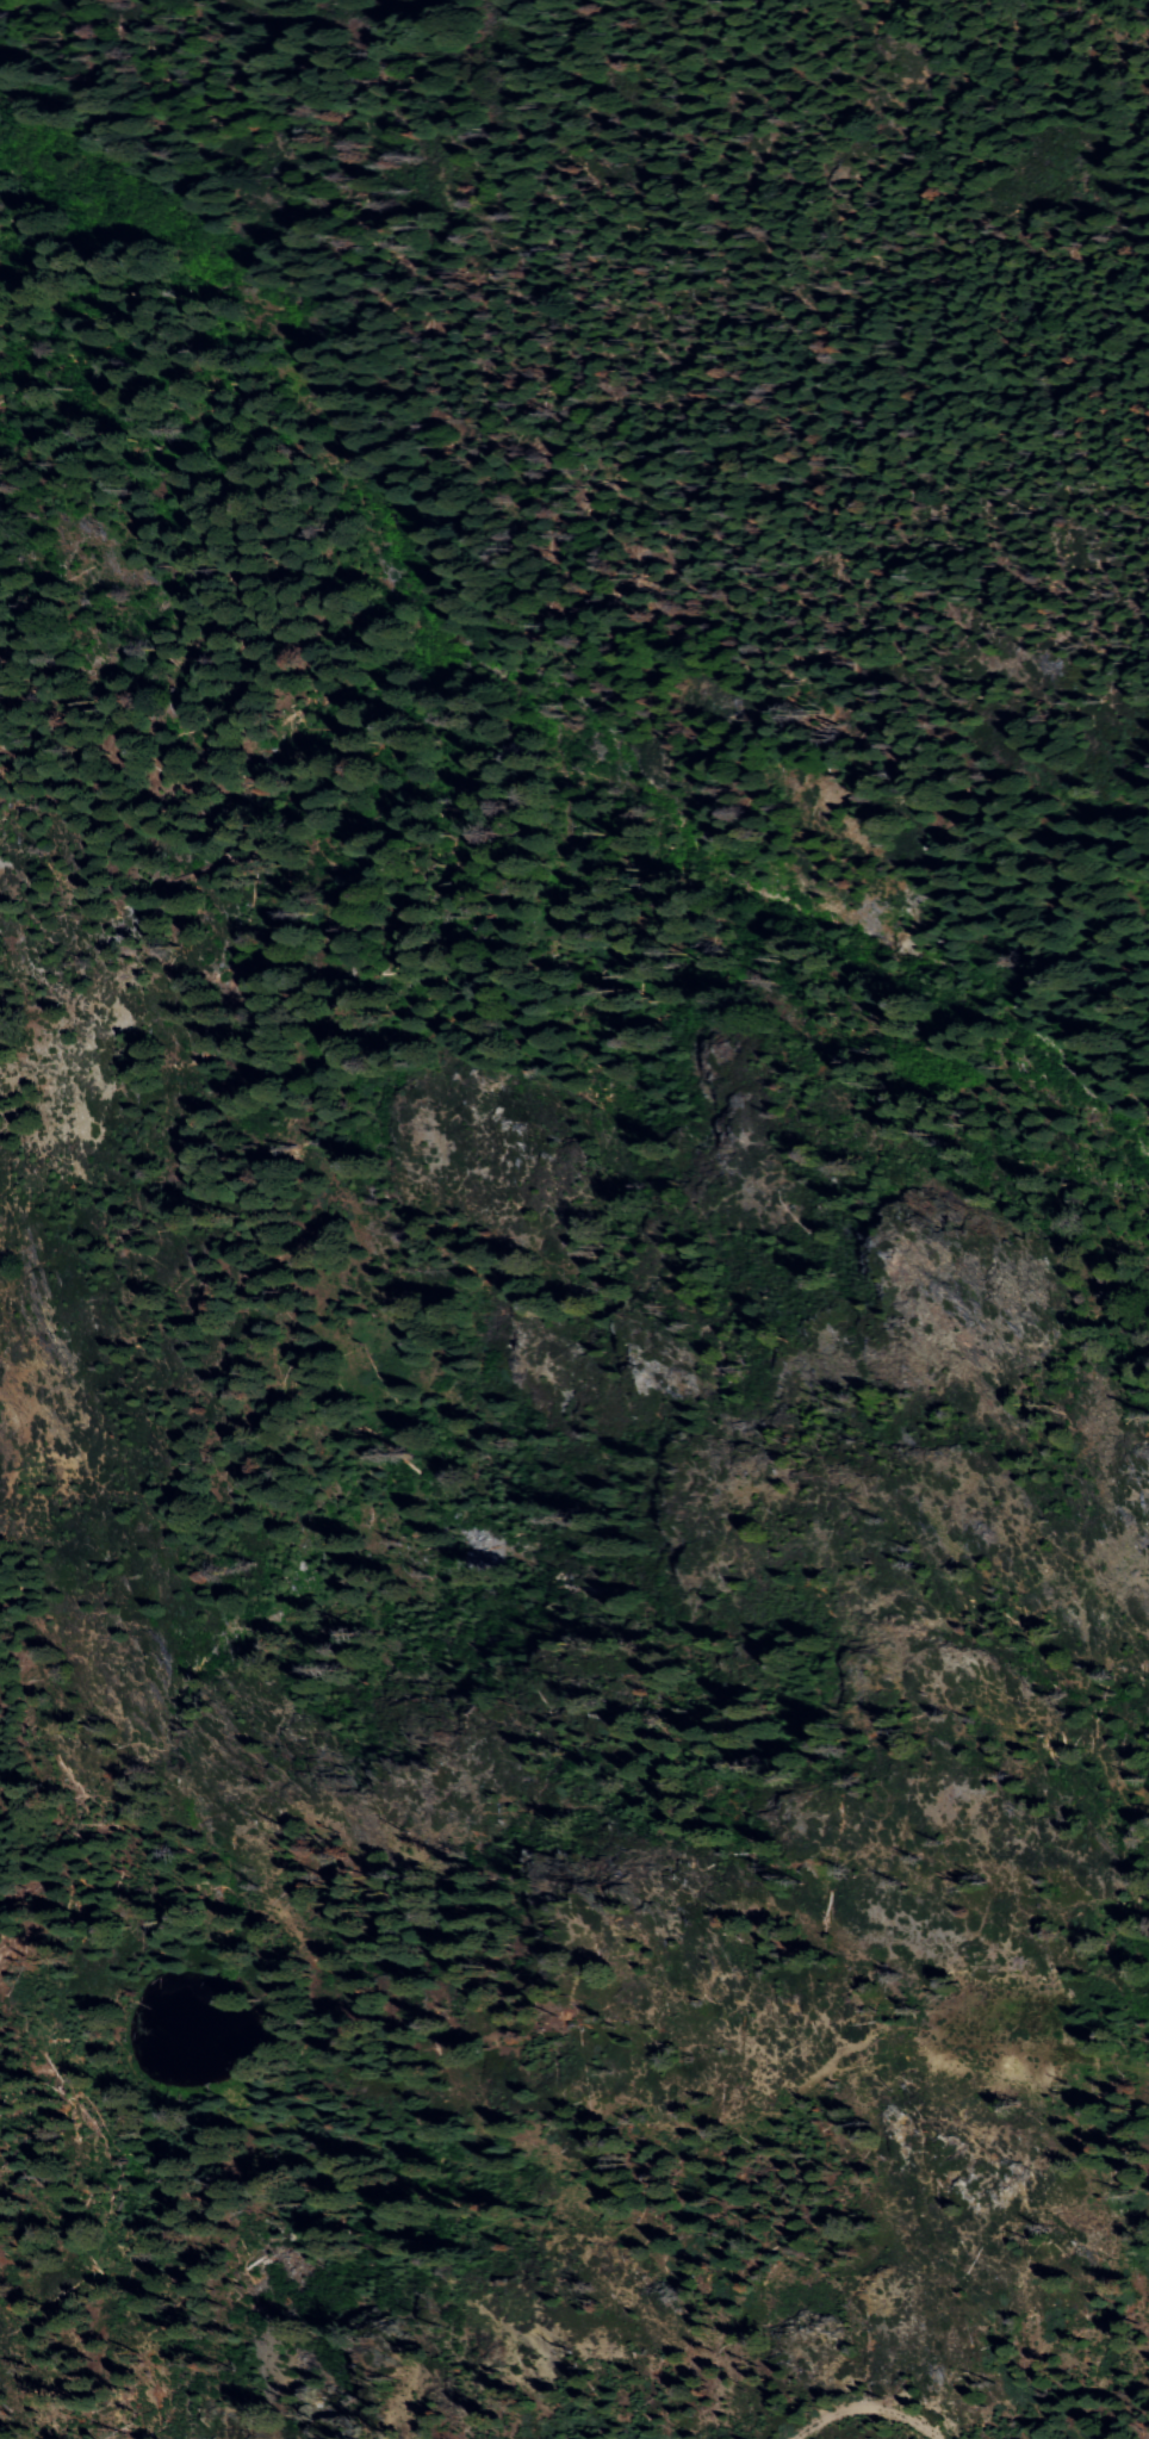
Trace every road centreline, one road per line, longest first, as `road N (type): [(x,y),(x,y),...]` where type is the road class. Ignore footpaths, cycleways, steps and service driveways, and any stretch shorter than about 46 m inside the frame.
road 1 (track): [(1148,2074),(950,2037)]
road 2 (track): [(805,2438),(838,2419),(876,2412),(912,2420),(940,2438)]

